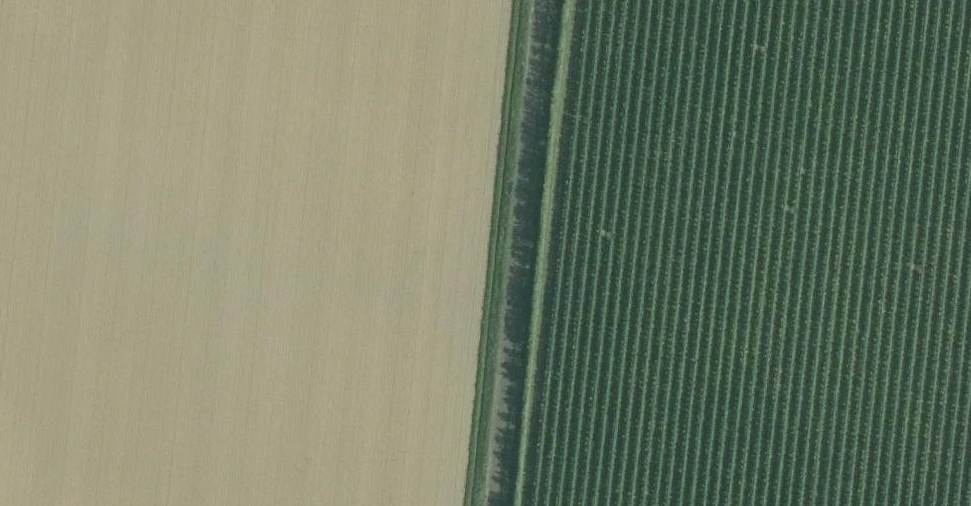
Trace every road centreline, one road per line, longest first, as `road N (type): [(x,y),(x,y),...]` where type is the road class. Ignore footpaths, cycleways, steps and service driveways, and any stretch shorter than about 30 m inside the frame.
road 1 (unclassified): [(489,505),(539,0)]

